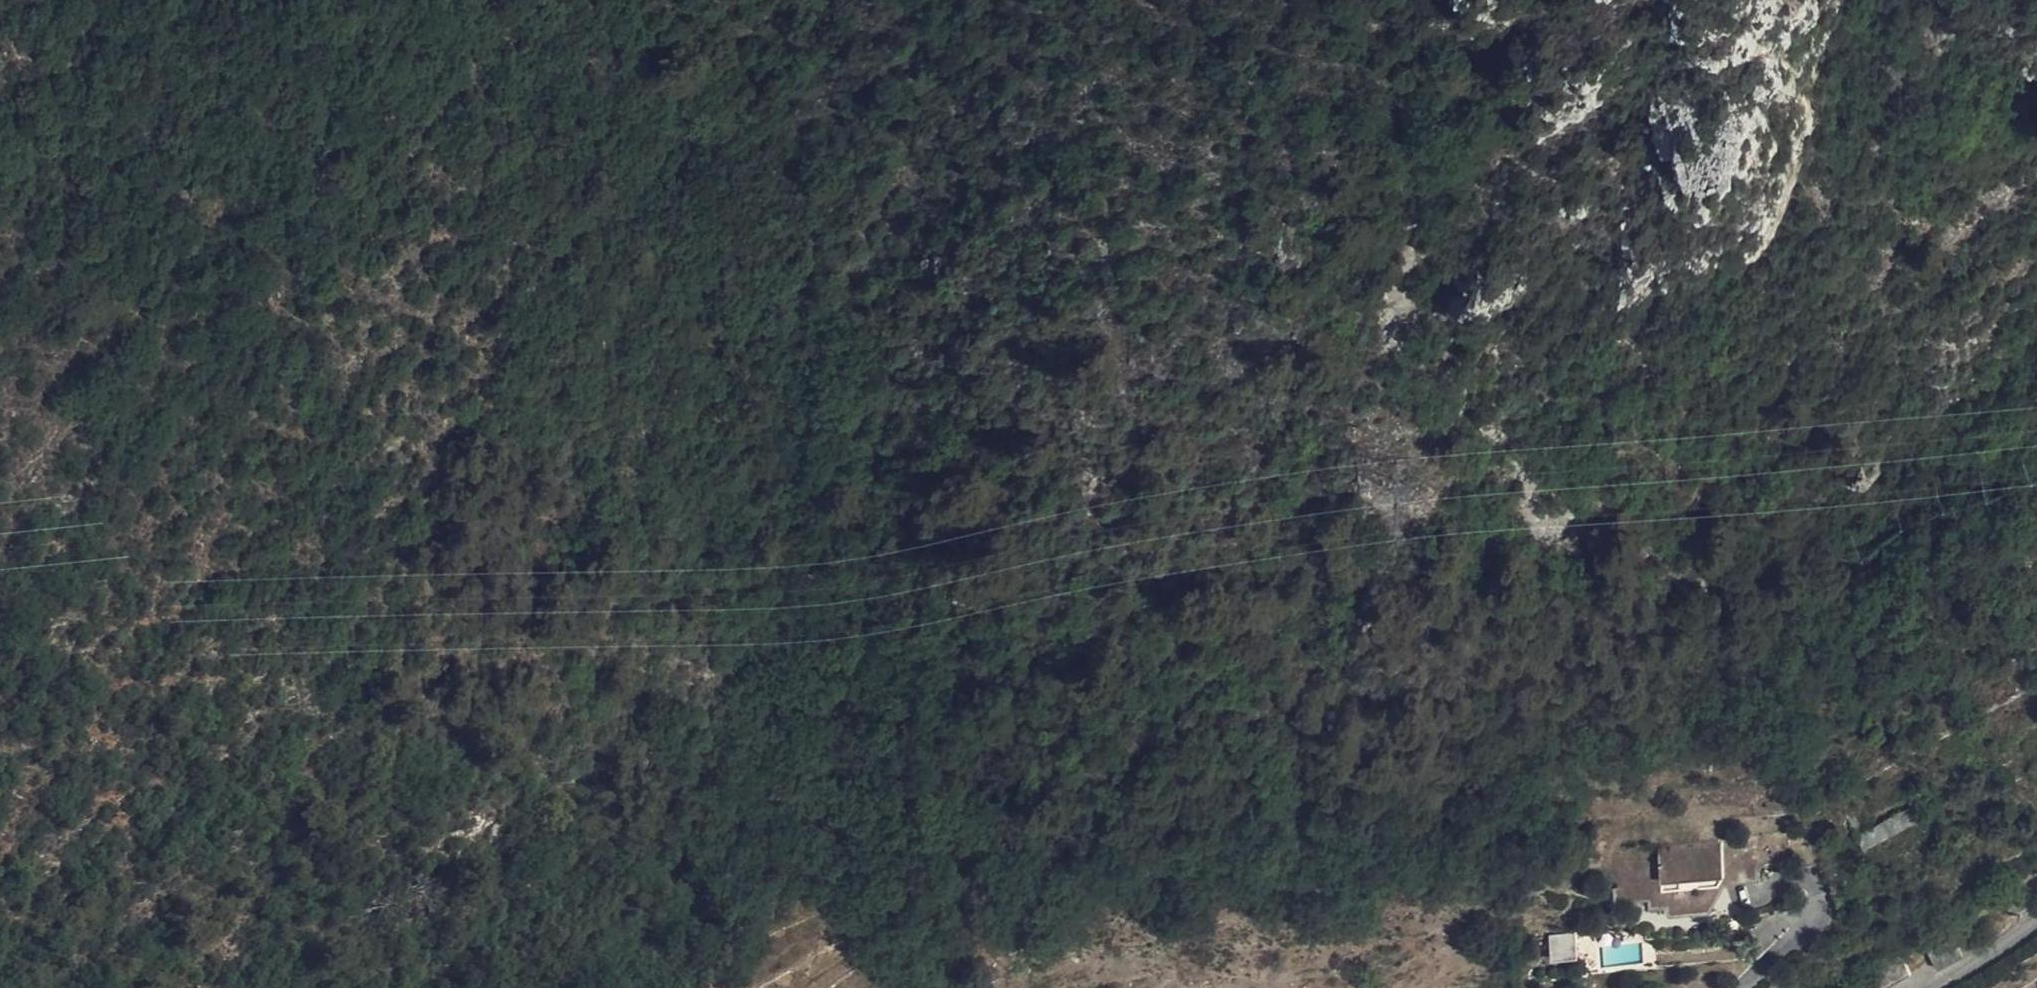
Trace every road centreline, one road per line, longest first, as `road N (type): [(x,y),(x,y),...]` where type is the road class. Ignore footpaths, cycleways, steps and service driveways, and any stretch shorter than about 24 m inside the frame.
road 1 (residential): [(1930,987),(2036,921)]

